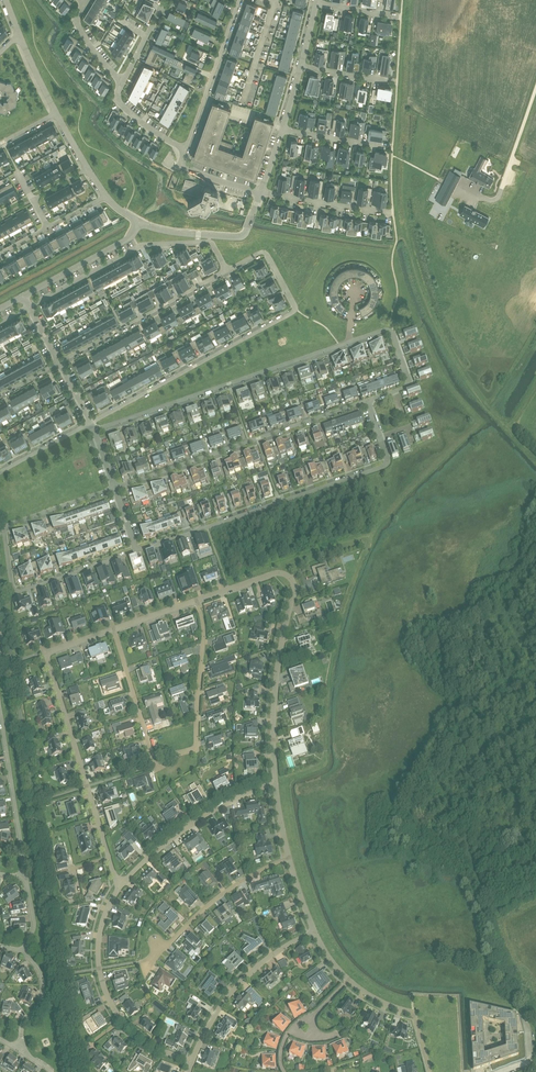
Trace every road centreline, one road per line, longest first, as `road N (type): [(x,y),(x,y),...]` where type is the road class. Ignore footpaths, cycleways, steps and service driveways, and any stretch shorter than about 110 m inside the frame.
road 1 (residential): [(91,422),(295,309),(266,251),(229,270)]
road 2 (residential): [(119,887),(46,651),(114,629)]
road 3 (residential): [(115,488),(5,526),(13,594),(136,552)]
road 4 (residential): [(136,552),(384,466),(380,437)]
road 5 (residential): [(94,430),(349,342)]
road 6 (residential): [(115,488),(368,400)]
road 7 (residential): [(193,1061),(148,1045),(105,992),(100,930),(119,887)]
road 8 (residential): [(275,781),(275,685),(294,585),(286,574)]
road 9 (residential): [(209,242),(141,245),(29,305)]
road 10 (residential): [(229,270),(59,363)]
road 11 (residential): [(119,887),(188,826),(275,781)]
road 12 (residential): [(193,1061),(227,997),(262,962),(314,931)]
road 13 (residential): [(145,962),(222,895),(289,858)]
road 14 (residential): [(197,599),(204,635),(197,749),(184,752)]
road 15 (residential): [(25,878),(0,716)]
road 16 (residential): [(239,0),(186,150)]
road 17 (unclassified): [(139,223),(129,239),(25,295)]
road 18 (residential): [(152,758),(114,629)]
road 19 (residential): [(393,213),(261,192)]

